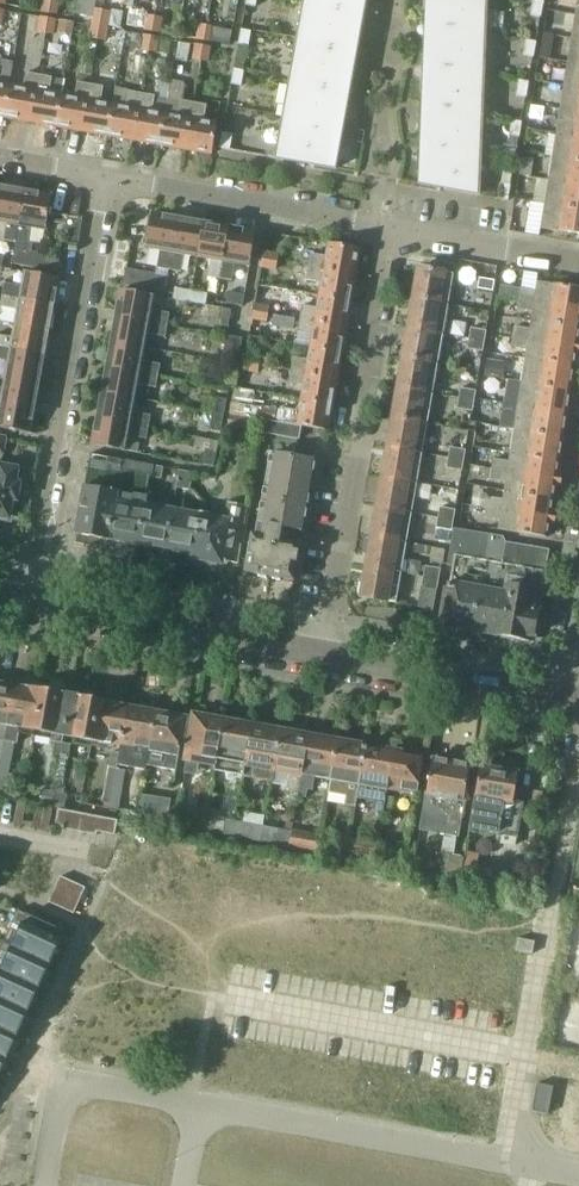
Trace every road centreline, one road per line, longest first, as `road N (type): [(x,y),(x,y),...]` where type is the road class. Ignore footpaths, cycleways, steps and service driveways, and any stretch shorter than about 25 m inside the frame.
road 1 (residential): [(326,658),(391,227)]
road 2 (residential): [(36,603),(106,177)]
road 3 (residential): [(36,603),(326,658)]
road 4 (residential): [(391,227),(106,177)]
road 5 (residential): [(326,658),(568,703)]
road 6 (residential): [(578,263),(391,227)]

